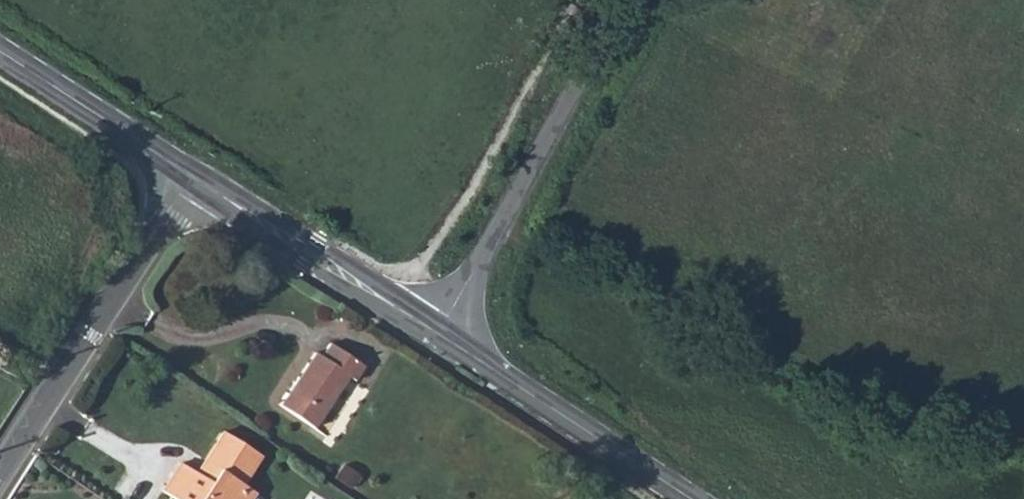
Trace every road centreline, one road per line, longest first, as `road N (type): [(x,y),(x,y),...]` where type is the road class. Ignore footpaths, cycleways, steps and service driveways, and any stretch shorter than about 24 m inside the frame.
road 1 (unclassified): [(619,0),(433,332)]
road 2 (residential): [(190,178),(0,471)]
road 3 (secondary): [(687,498),(433,332)]
road 4 (secondary): [(433,332),(190,178)]
road 5 (secondary): [(190,178),(0,53)]

